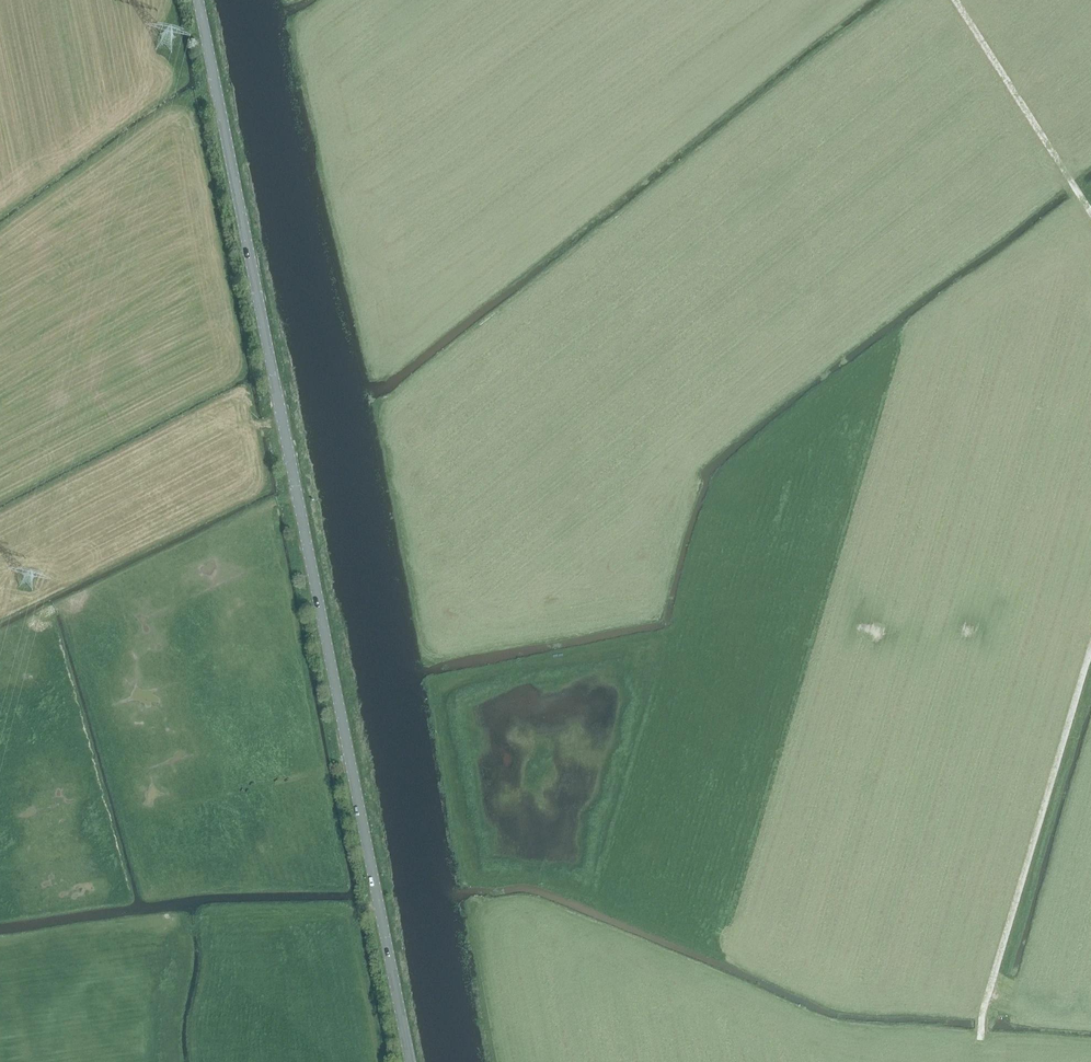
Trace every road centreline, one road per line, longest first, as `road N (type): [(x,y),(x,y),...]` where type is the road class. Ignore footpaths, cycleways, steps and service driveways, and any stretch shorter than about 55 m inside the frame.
road 1 (tertiary): [(408,1061),(197,0)]
road 2 (track): [(1090,642),(977,1035)]
road 3 (track): [(951,0),(1090,220)]

